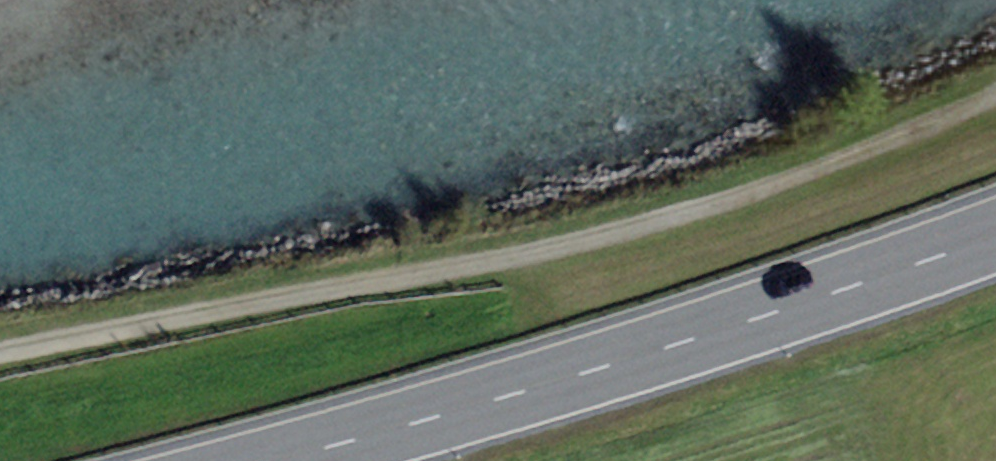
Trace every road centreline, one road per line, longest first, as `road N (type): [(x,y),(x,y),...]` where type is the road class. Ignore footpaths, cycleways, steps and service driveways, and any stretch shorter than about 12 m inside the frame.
road 1 (track): [(0,350),(647,232),(995,97)]
road 2 (primary): [(995,234),(550,383),(277,460)]

